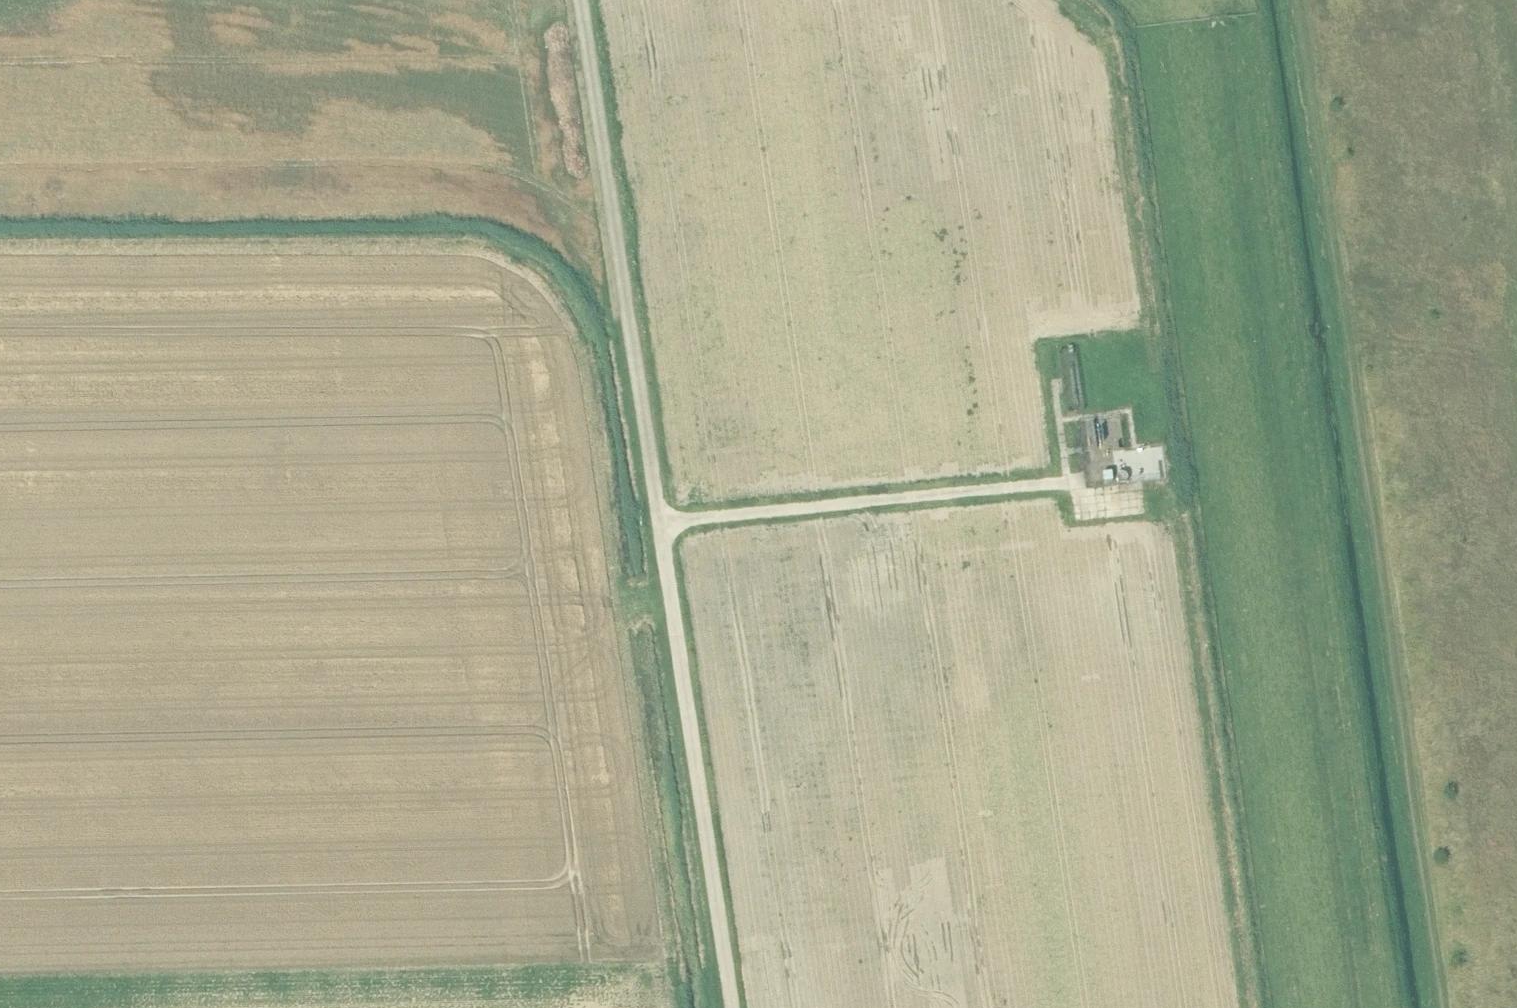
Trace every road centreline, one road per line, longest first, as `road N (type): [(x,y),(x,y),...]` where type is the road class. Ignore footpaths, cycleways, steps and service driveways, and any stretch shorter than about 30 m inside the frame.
road 1 (track): [(1355,1007),(1210,0)]
road 2 (unclassified): [(665,524),(583,0)]
road 3 (unclassified): [(736,1007),(665,524)]
road 4 (unclassified): [(665,524),(1081,482)]

